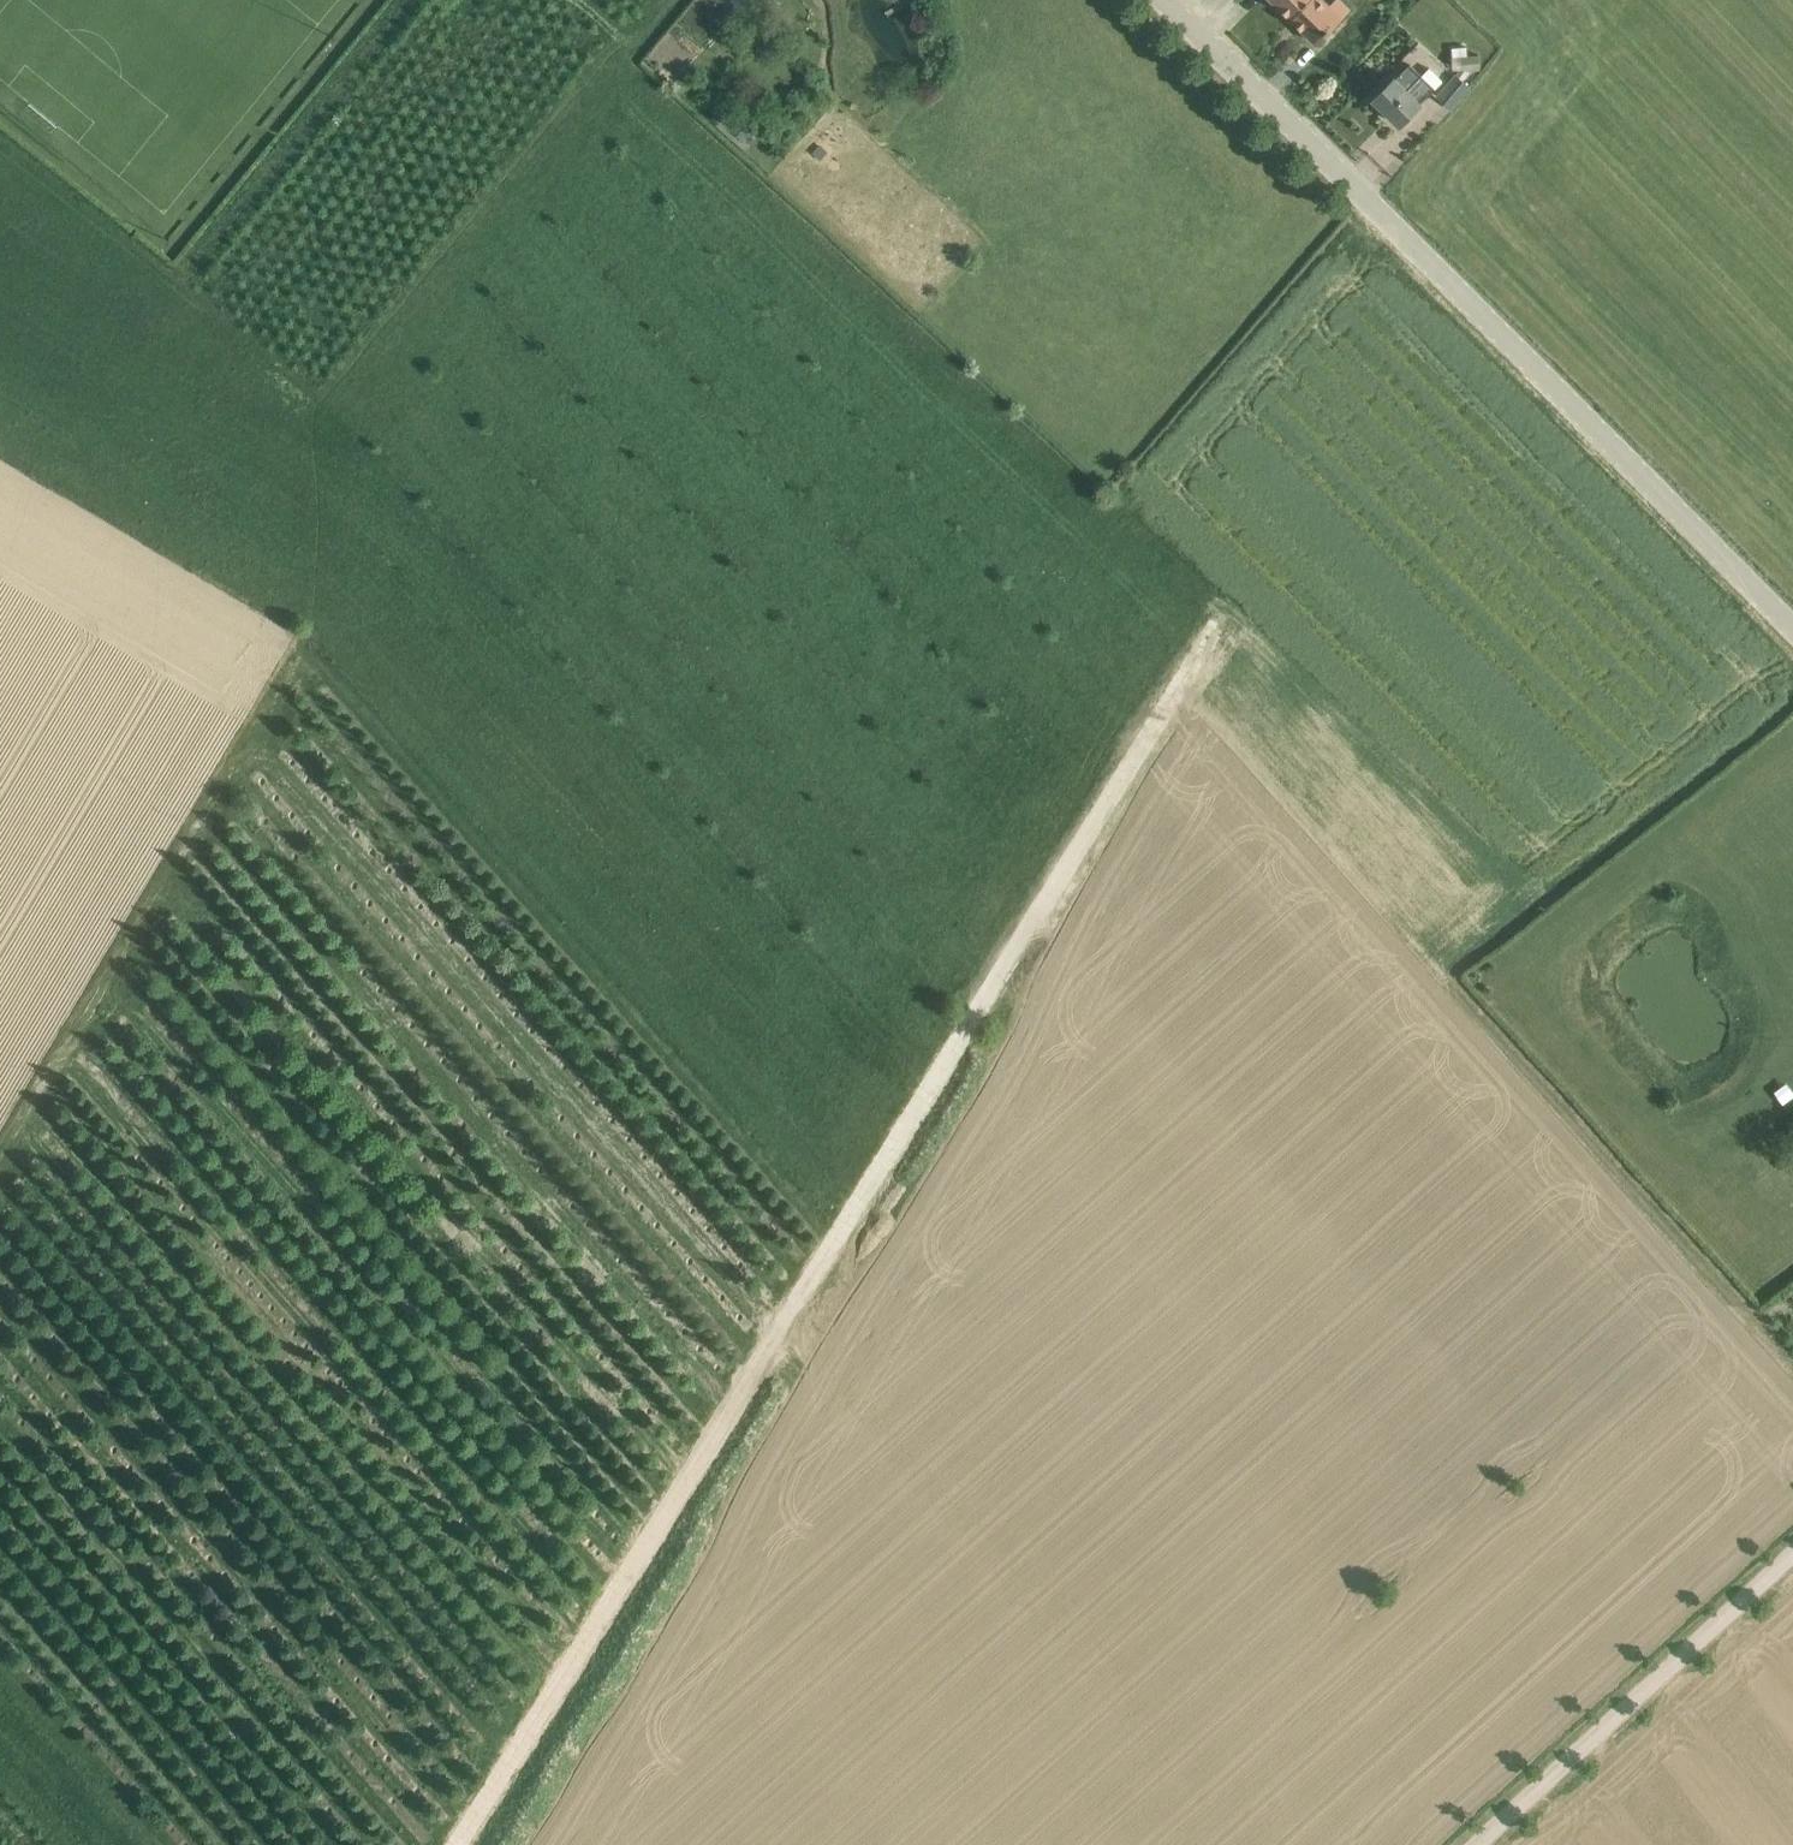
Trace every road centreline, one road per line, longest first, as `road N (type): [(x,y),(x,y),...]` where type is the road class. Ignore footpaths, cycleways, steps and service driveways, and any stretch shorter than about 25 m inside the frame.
road 1 (track): [(1266,656),(1223,615),(459,1844)]
road 2 (tertiary): [(1792,624),(1169,0)]
road 3 (unclassified): [(1487,1844),(1792,1560)]

